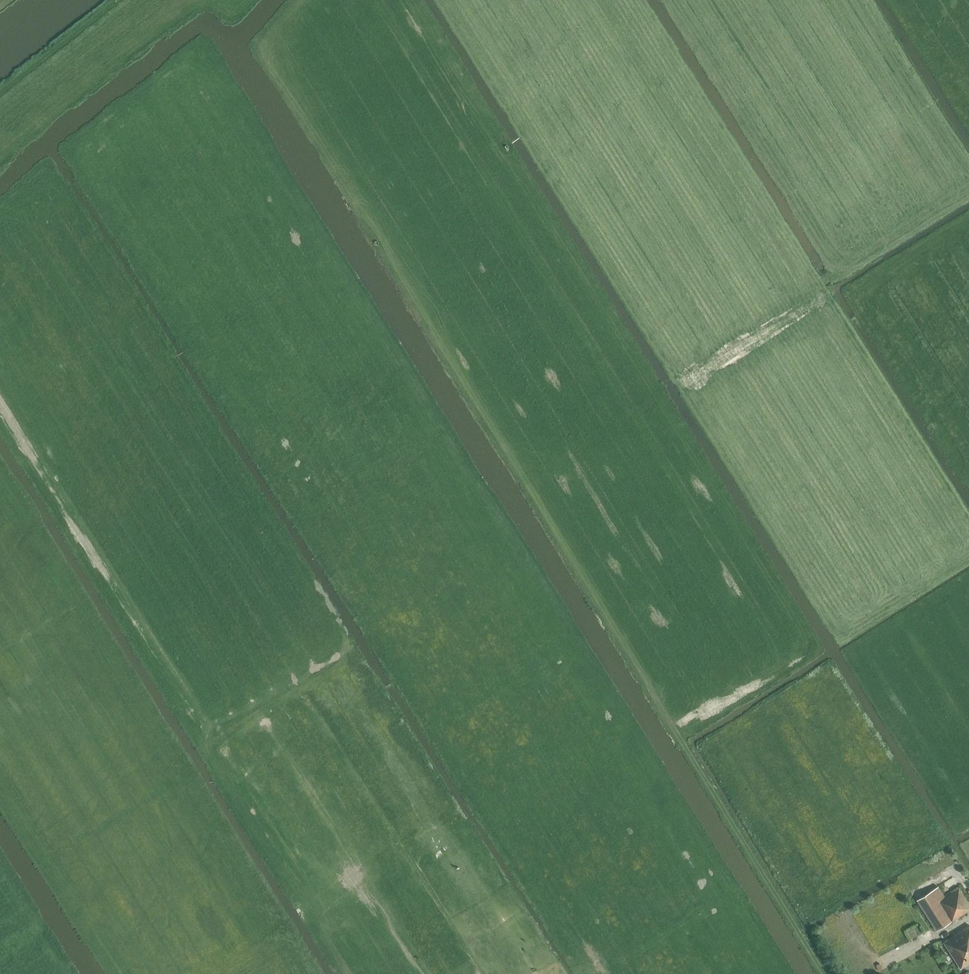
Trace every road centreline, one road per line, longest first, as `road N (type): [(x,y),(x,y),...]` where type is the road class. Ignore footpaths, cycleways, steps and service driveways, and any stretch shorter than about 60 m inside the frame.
road 1 (track): [(679,738),(823,973)]

